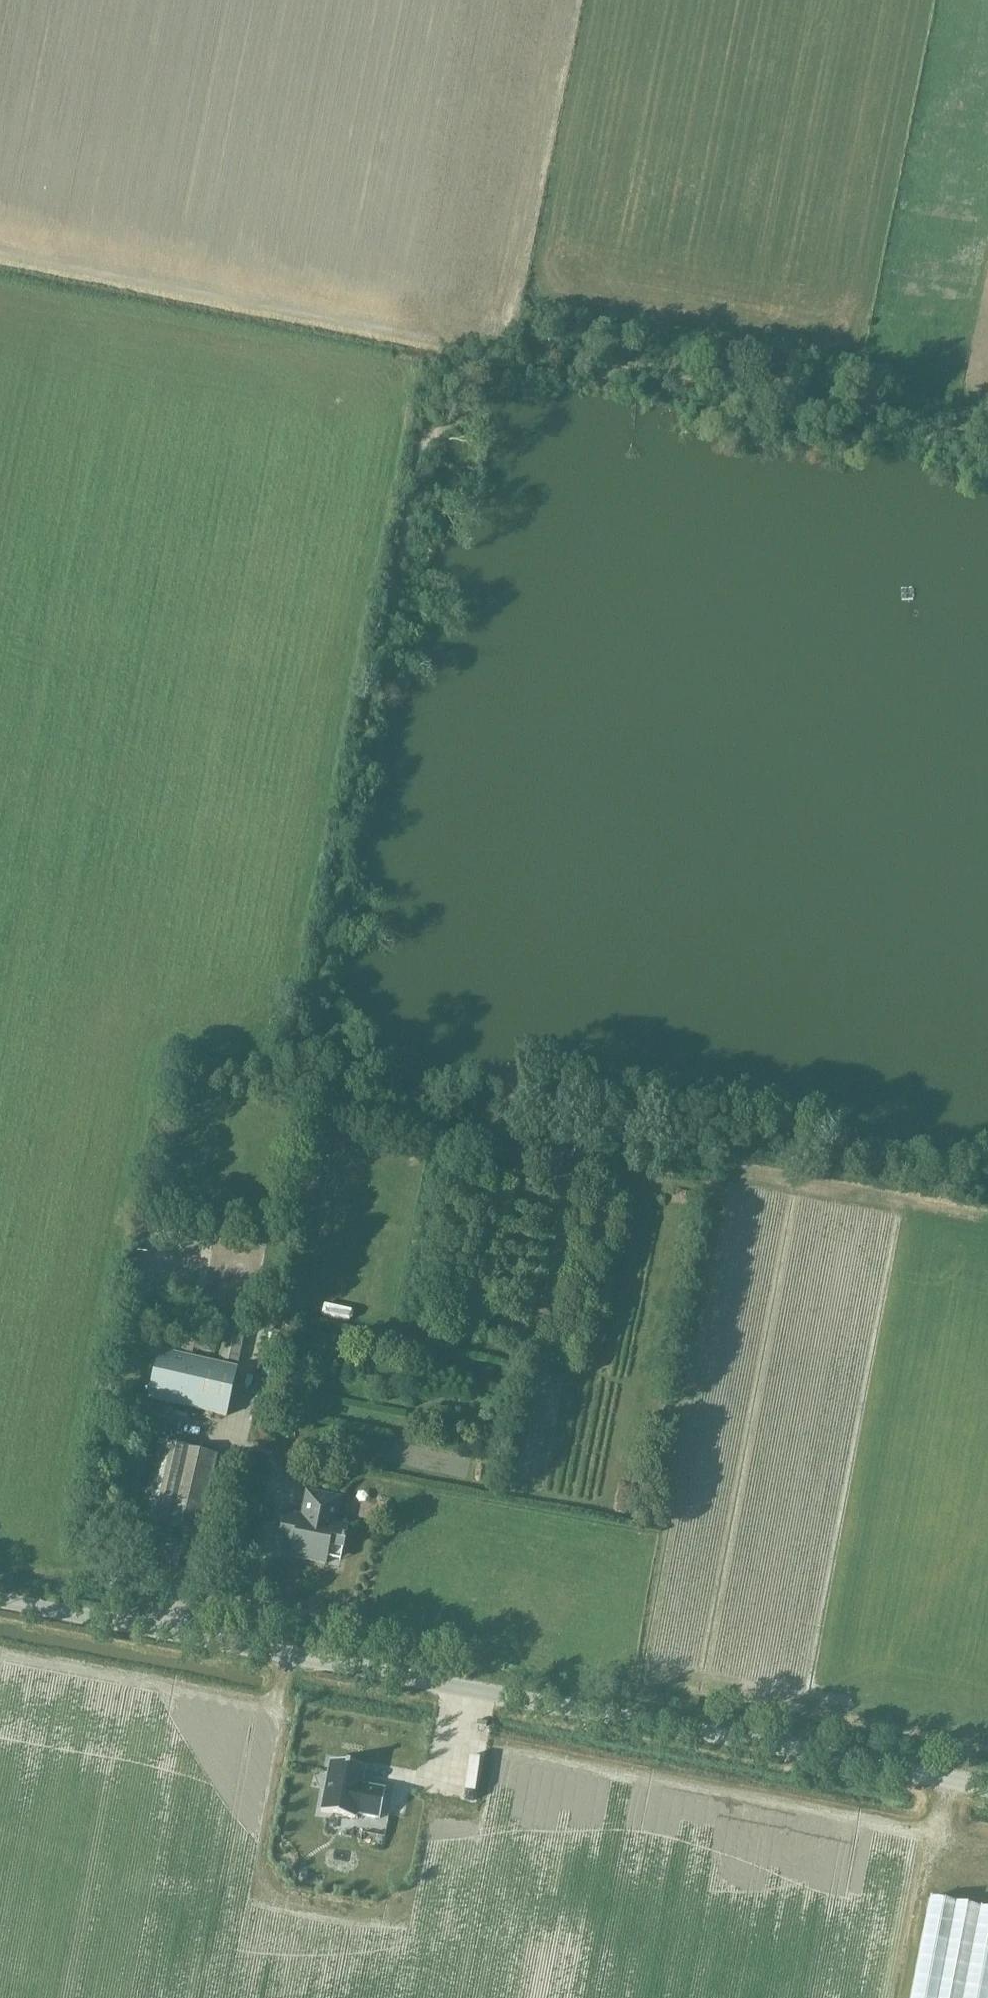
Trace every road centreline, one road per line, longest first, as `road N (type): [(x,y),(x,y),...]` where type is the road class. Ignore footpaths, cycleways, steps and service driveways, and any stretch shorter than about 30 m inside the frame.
road 1 (unclassified): [(987,1789),(0,1601)]

